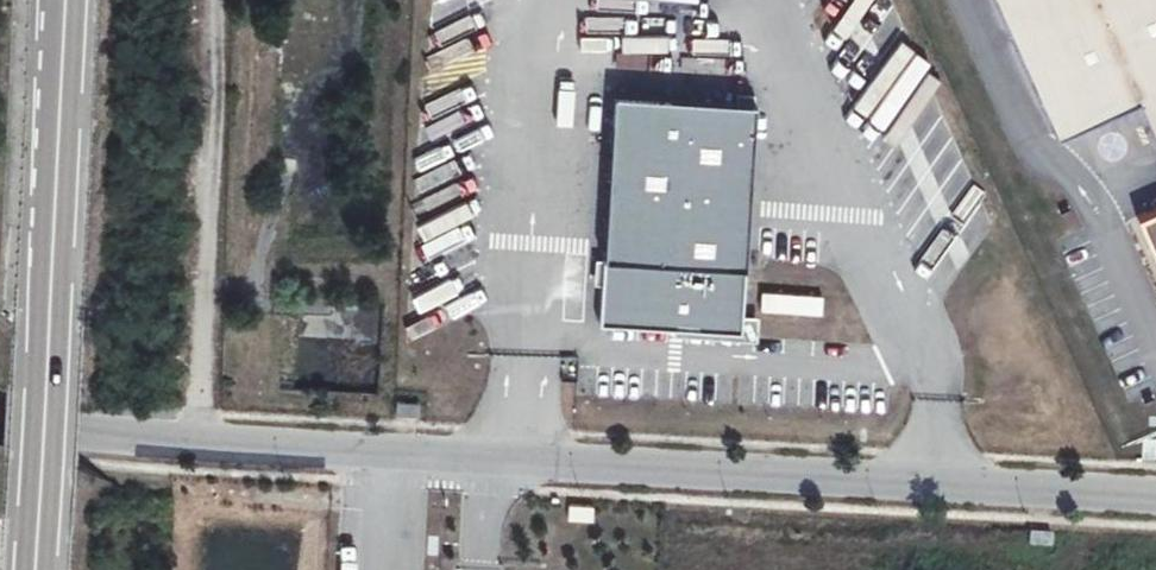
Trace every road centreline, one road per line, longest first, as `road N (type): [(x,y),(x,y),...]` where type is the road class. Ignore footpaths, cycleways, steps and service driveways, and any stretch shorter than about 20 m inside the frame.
road 1 (unclassified): [(0,417),(86,435),(1155,495)]
road 2 (primary): [(65,0),(34,569)]

